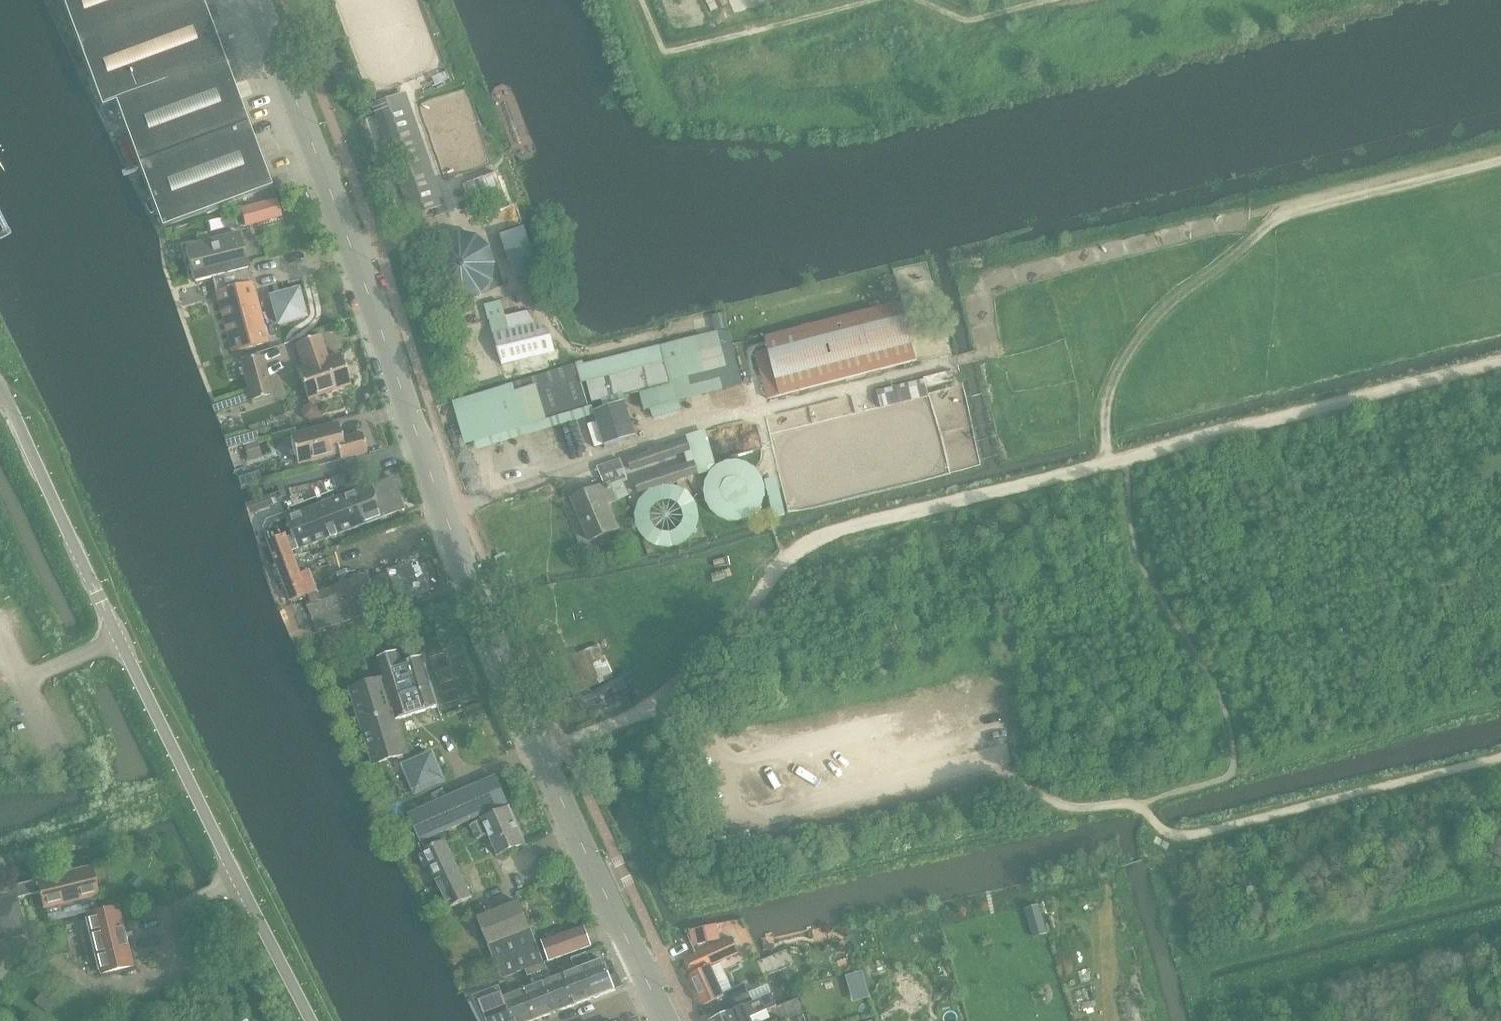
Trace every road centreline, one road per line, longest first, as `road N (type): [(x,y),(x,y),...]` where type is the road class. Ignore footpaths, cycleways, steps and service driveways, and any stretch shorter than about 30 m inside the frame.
road 1 (tertiary): [(653,993),(540,756),(441,511),(258,0)]
road 2 (unclassified): [(313,1020),(0,393)]
road 3 (track): [(654,710),(729,641),(795,547),(1107,463)]
road 4 (track): [(1500,366),(1107,463)]

